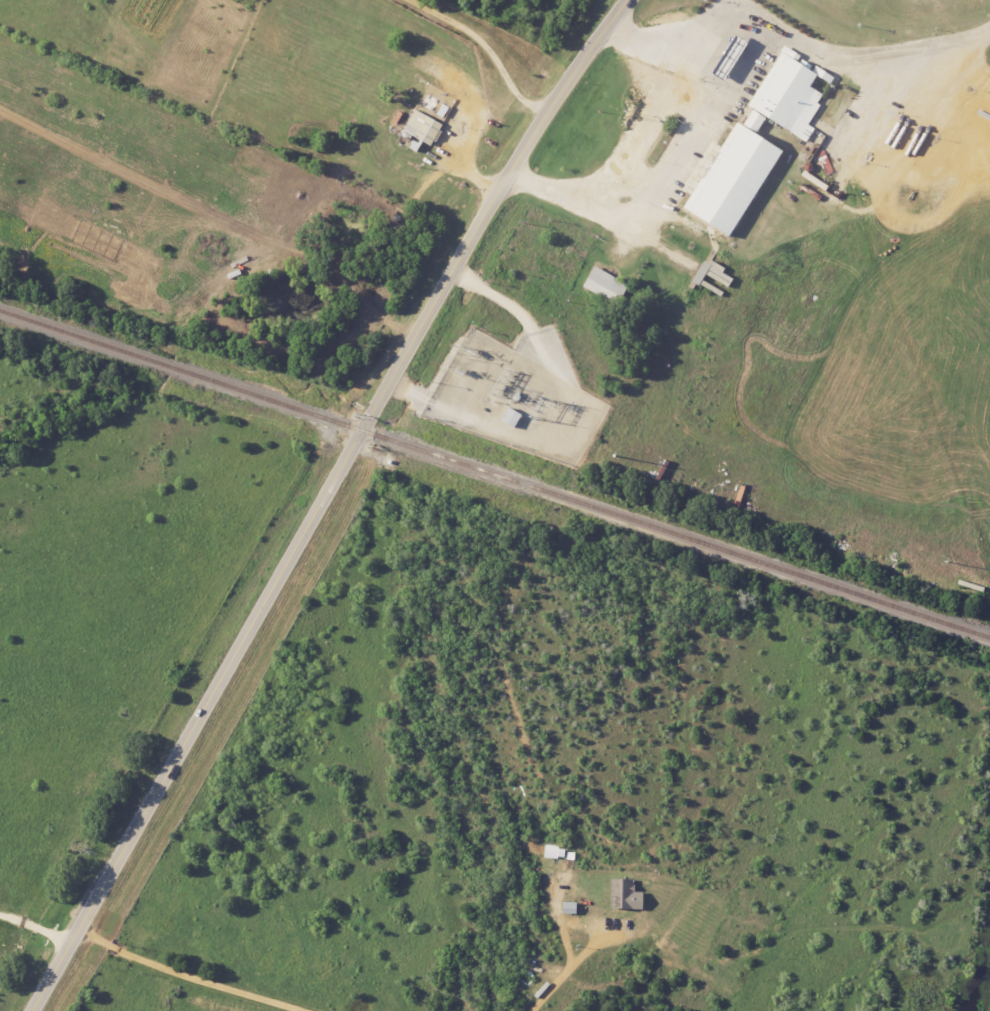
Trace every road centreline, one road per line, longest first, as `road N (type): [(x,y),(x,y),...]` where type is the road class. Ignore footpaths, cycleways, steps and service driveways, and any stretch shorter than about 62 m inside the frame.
road 1 (primary): [(33,1010),(472,235),(629,0)]

